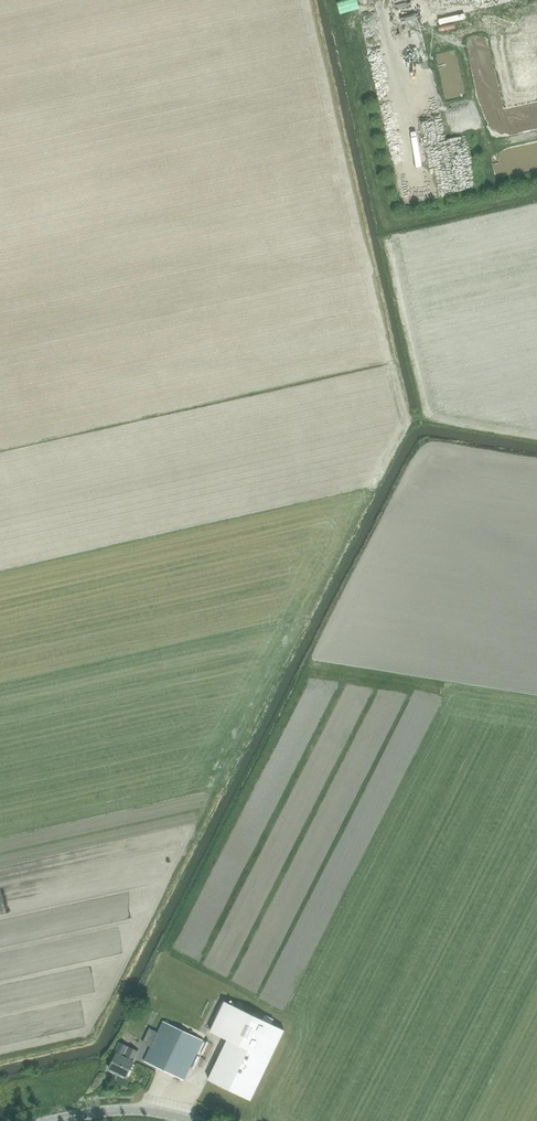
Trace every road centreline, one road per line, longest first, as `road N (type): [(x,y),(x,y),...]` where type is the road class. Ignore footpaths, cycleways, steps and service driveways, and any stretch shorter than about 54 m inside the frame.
road 1 (track): [(418,160),(383,16),(450,0)]
road 2 (unclassified): [(46,1120),(103,1110),(193,1120)]
road 3 (track): [(536,436),(417,423)]

